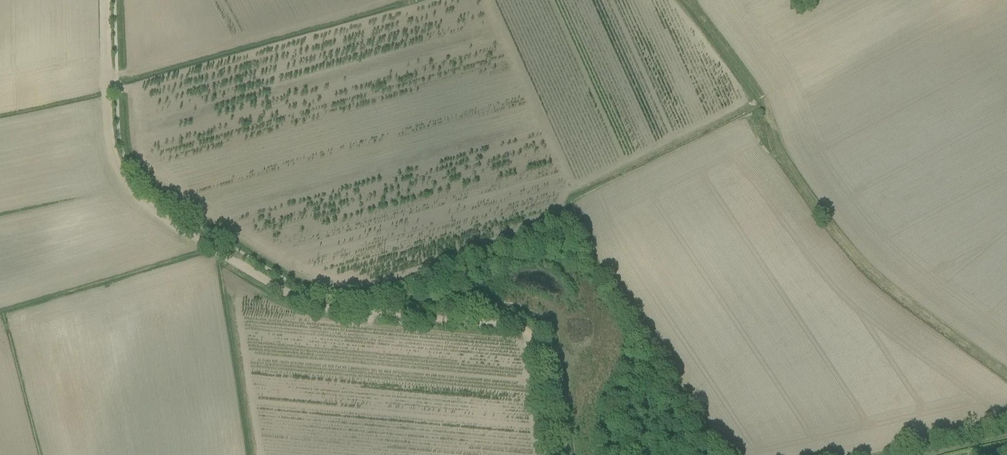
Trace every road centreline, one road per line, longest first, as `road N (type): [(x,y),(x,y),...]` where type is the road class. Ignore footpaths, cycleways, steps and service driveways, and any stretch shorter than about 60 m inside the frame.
road 1 (track): [(108,0),(107,135),(128,189),(280,294),(312,305),(528,331),(543,345),(558,454)]

